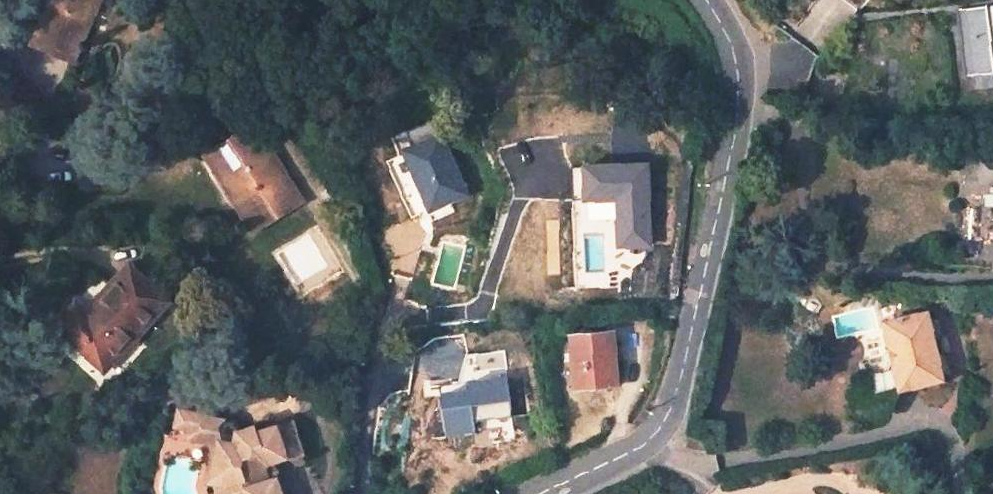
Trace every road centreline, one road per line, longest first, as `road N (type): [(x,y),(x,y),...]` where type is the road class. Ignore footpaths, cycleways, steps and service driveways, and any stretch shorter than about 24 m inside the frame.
road 1 (unclassified): [(714,0),(745,60),(740,123),(701,251),(660,433),(620,462),(545,493)]
road 2 (residential): [(360,493),(365,364)]

